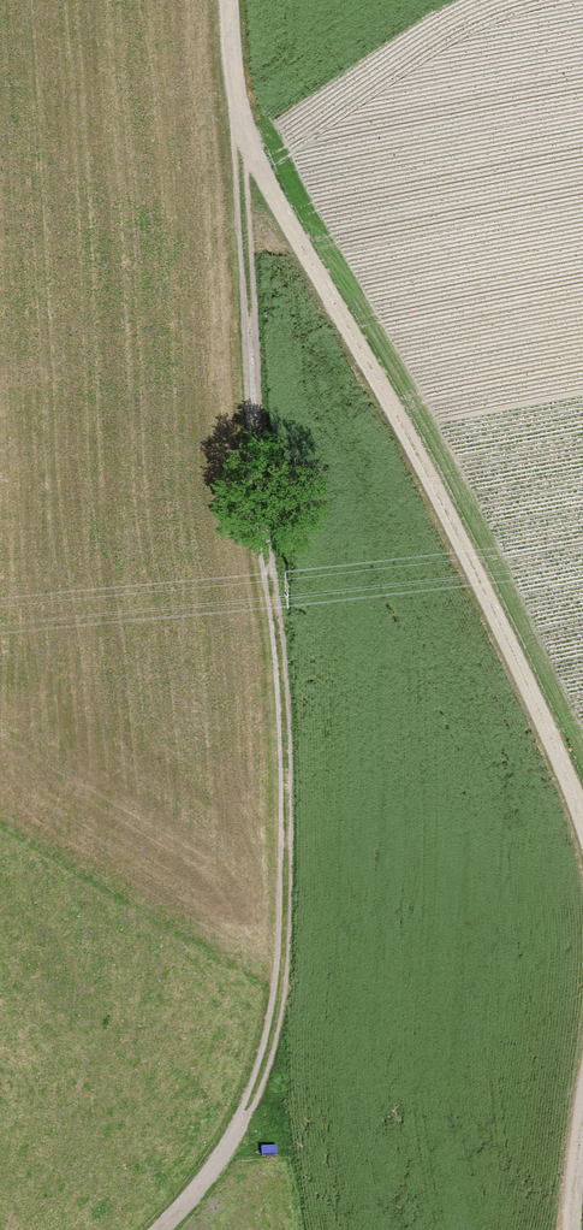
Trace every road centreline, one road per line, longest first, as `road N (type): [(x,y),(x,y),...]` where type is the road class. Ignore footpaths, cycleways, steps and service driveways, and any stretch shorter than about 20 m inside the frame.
road 1 (track): [(236,143),(285,734),(284,925),(274,1025),(250,1103),(202,1183),(161,1229)]
road 2 (track): [(582,837),(426,478),(236,143),(231,0)]
road 3 (track): [(571,1229),(582,1093)]

